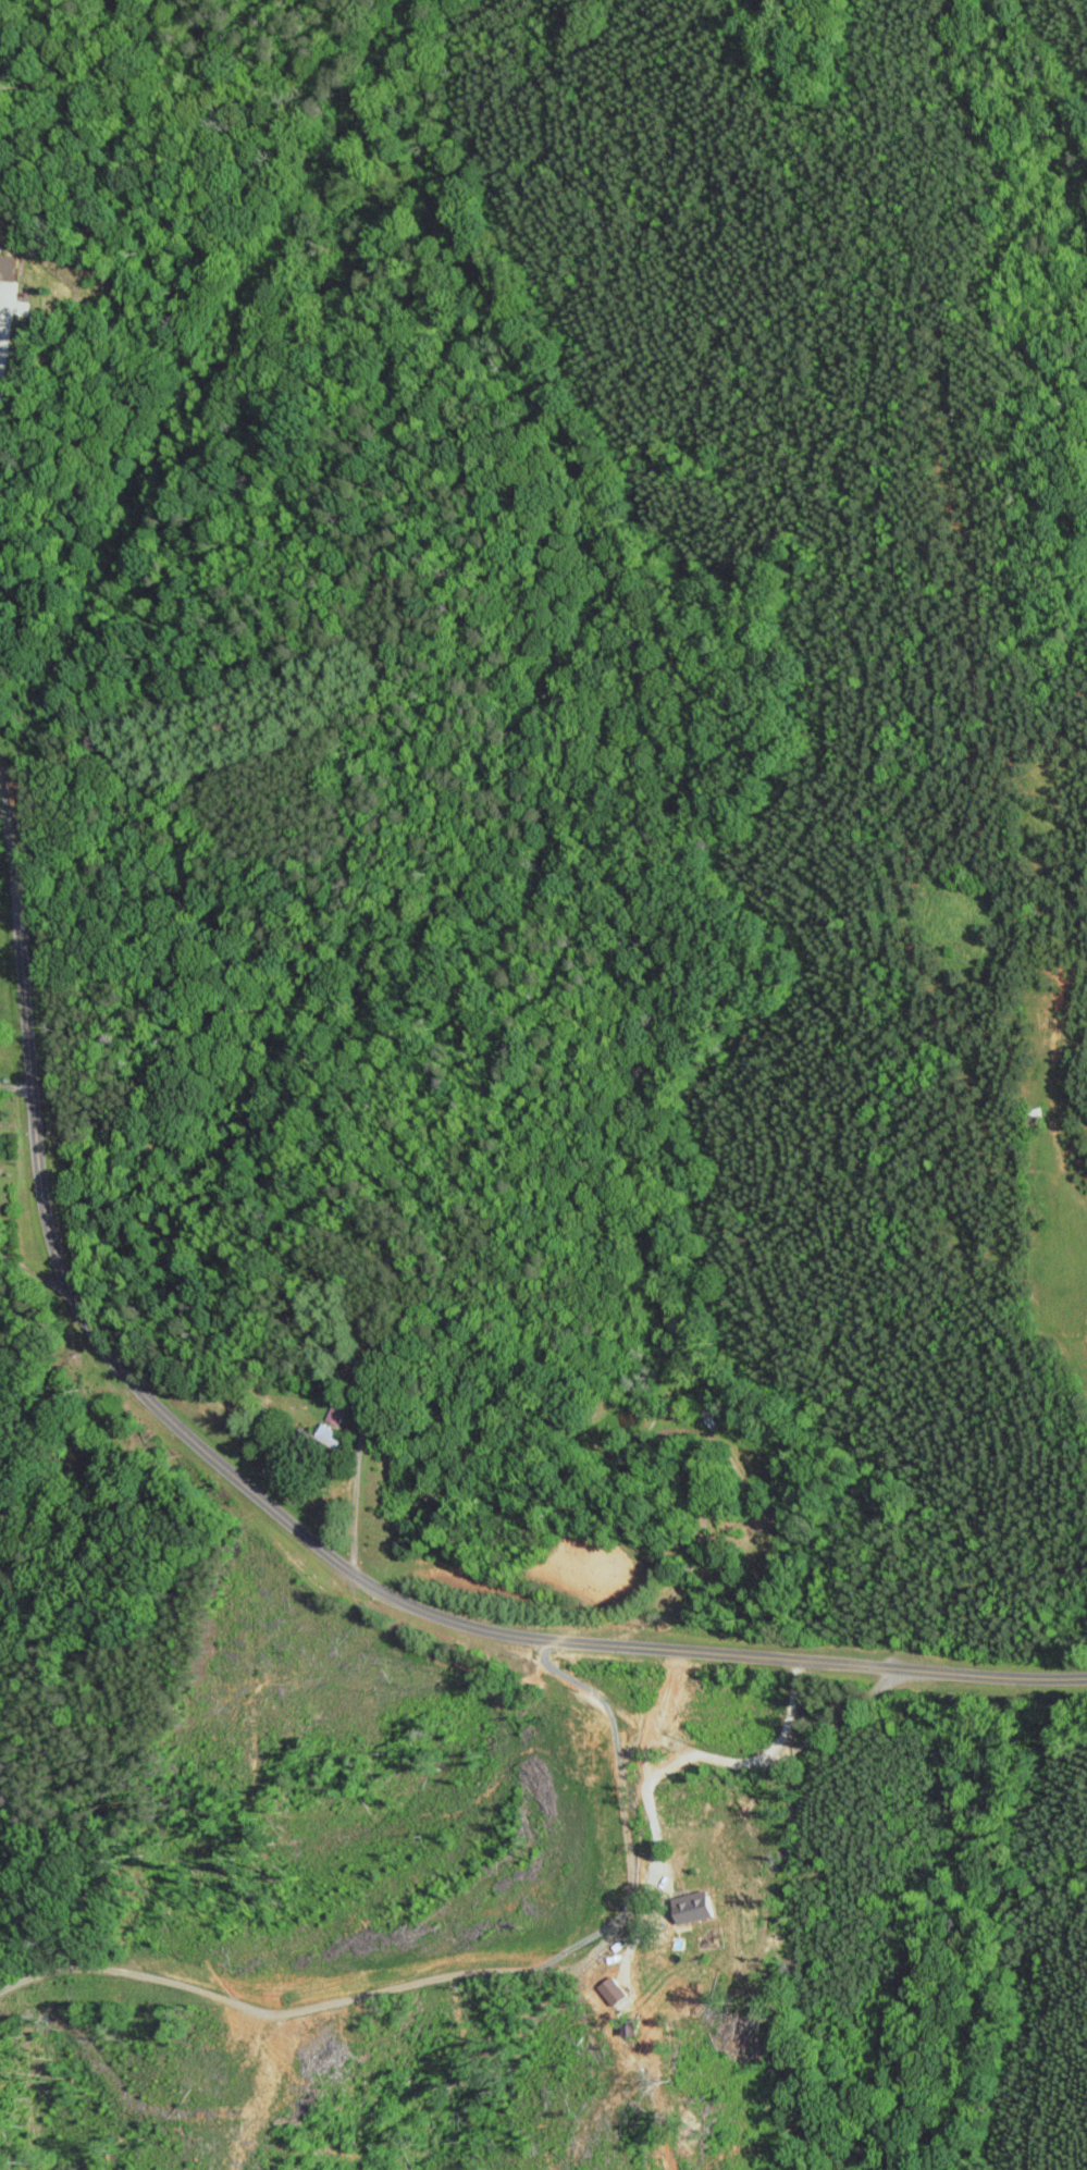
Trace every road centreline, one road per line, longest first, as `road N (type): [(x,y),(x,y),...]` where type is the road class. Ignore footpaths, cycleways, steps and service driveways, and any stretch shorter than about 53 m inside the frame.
road 1 (residential): [(0,814),(42,1208),(69,1295),(123,1374),(328,1557),(419,1611),(545,1641),(972,1677),(1086,1679)]

